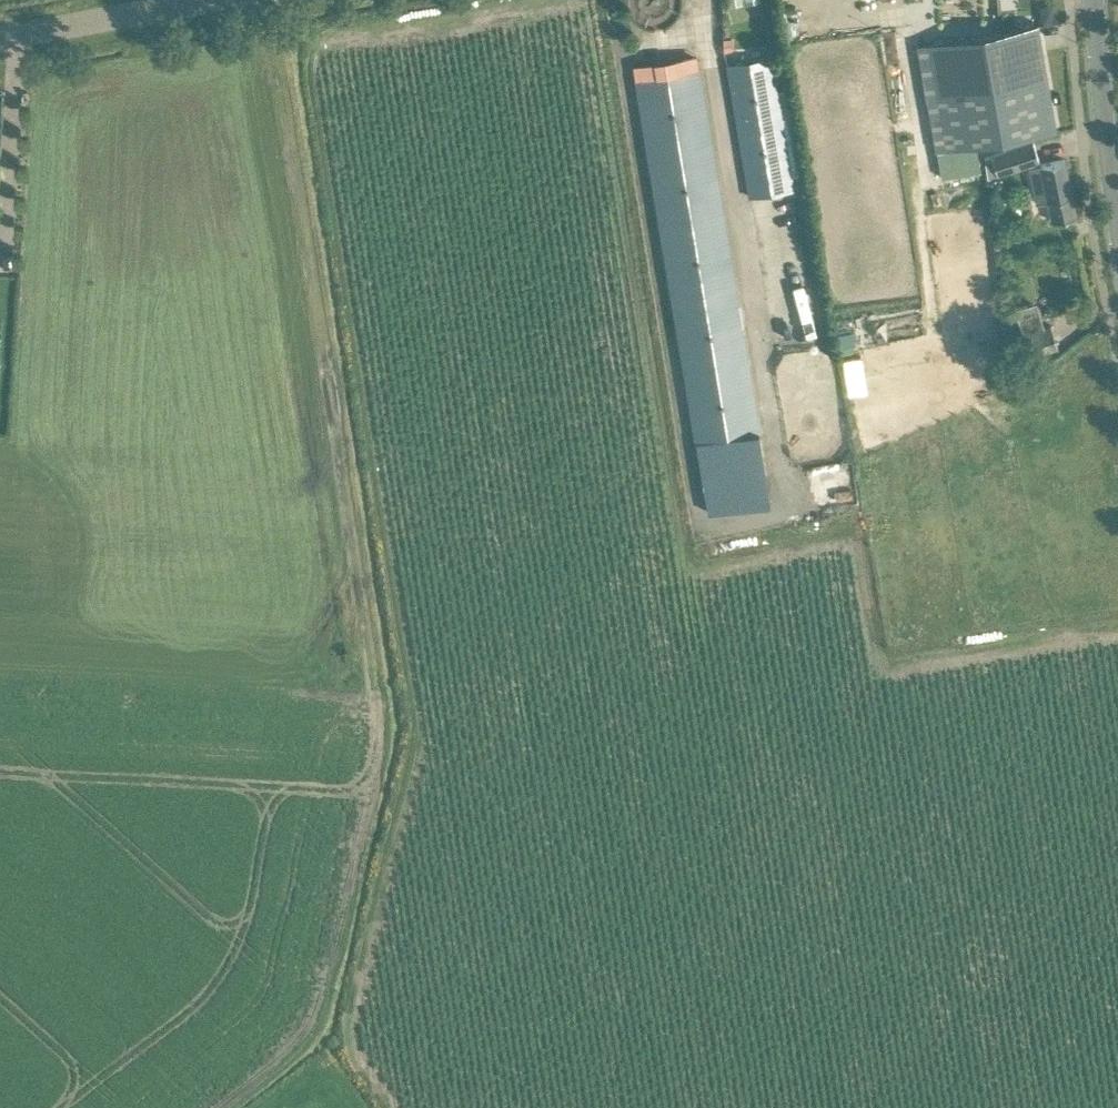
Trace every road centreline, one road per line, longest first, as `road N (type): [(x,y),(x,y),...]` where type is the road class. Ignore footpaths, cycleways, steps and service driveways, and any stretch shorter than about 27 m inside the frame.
road 1 (secondary): [(1095,0),(1117,211)]
road 2 (unclassified): [(189,0),(0,35)]

